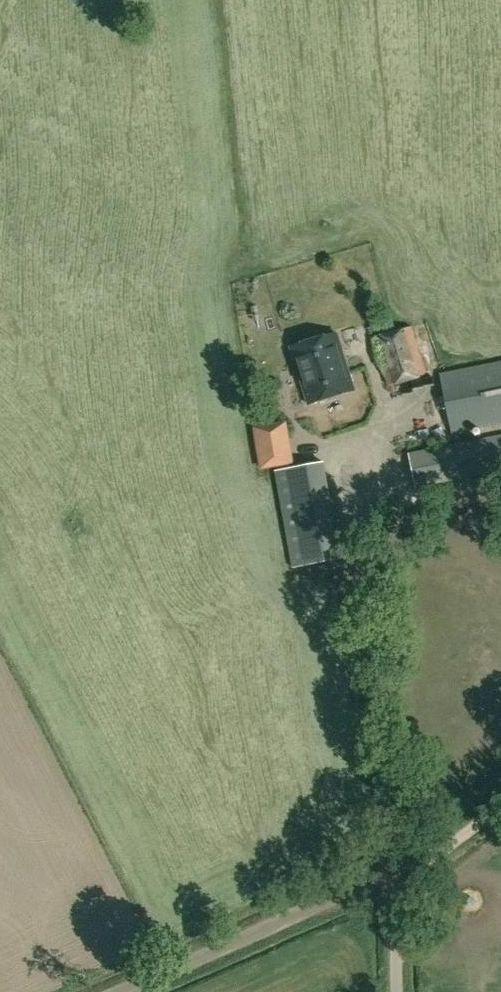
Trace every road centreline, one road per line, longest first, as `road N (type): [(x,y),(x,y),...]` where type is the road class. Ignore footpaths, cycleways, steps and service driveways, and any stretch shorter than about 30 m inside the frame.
road 1 (unclassified): [(398,991),(397,877),(358,455)]
road 2 (track): [(500,805),(397,877),(131,991)]

